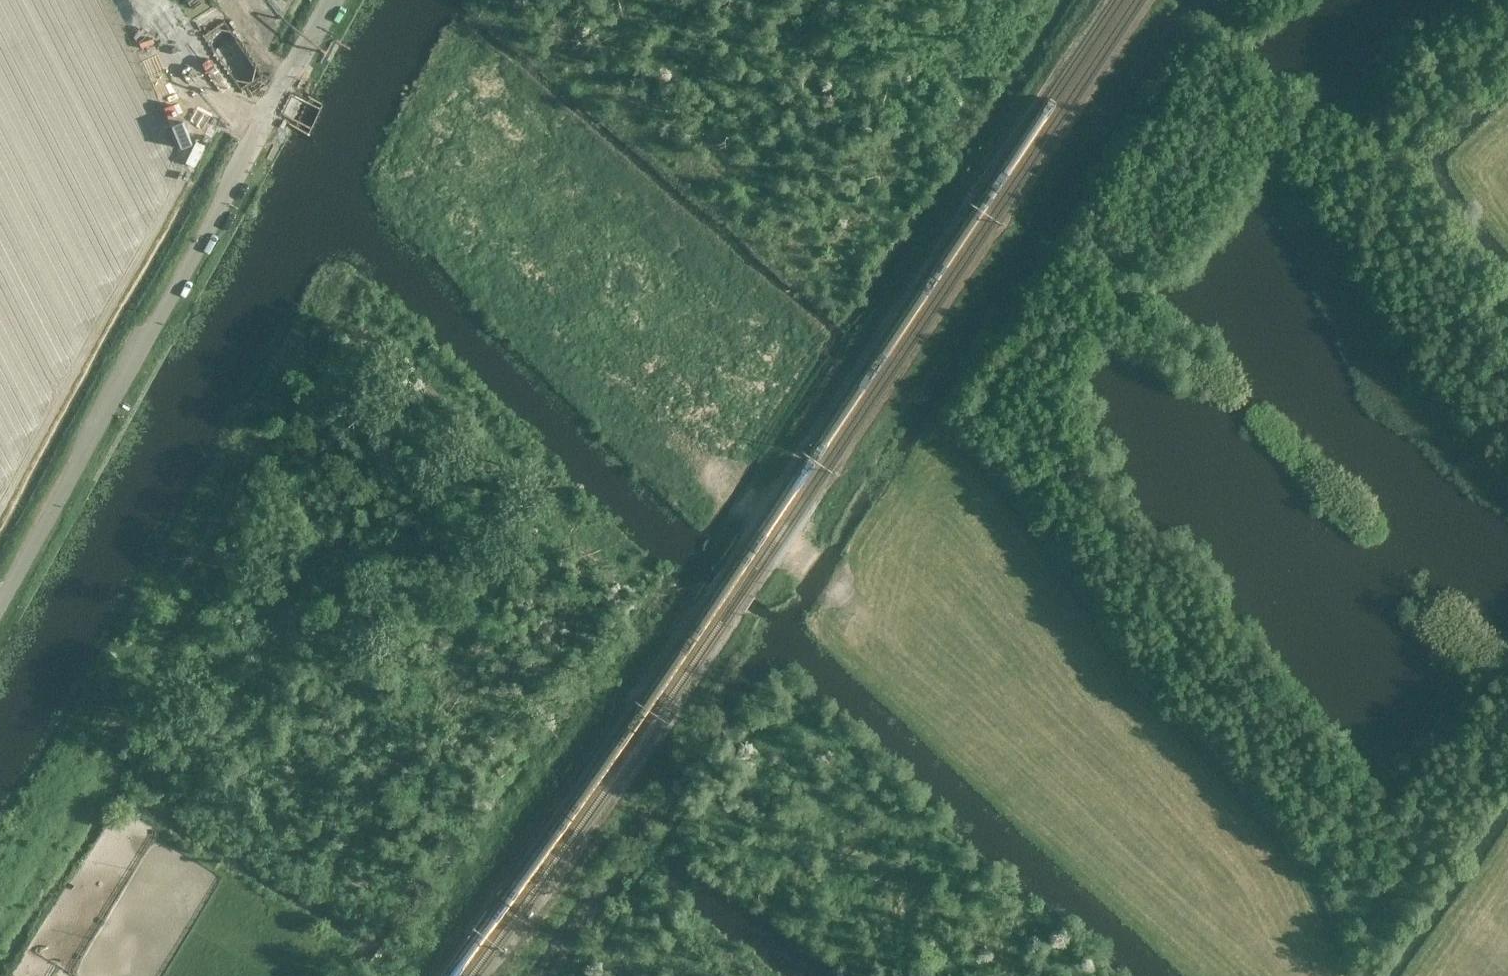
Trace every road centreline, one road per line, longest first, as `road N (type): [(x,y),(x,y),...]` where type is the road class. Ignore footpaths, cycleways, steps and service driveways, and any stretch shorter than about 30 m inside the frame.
road 1 (residential): [(0,602),(332,0)]
road 2 (track): [(719,473),(843,596)]

